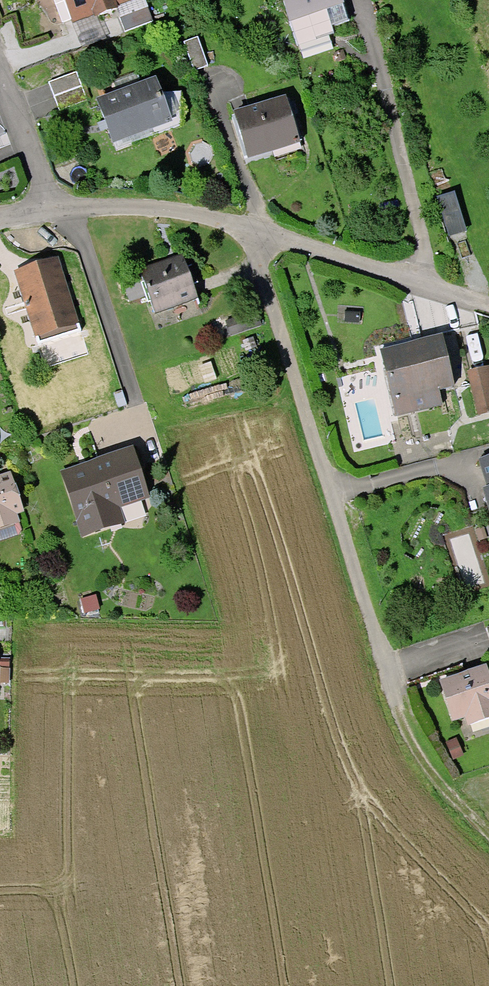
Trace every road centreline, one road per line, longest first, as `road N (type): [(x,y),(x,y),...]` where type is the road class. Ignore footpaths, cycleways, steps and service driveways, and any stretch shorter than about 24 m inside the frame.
road 1 (unclassified): [(247,225),(386,679)]
road 2 (residential): [(472,297),(247,225)]
road 3 (residential): [(247,225),(164,206),(57,206)]
road 4 (track): [(386,679),(408,743),(488,828)]
road 5 (residential): [(57,206),(0,66)]

